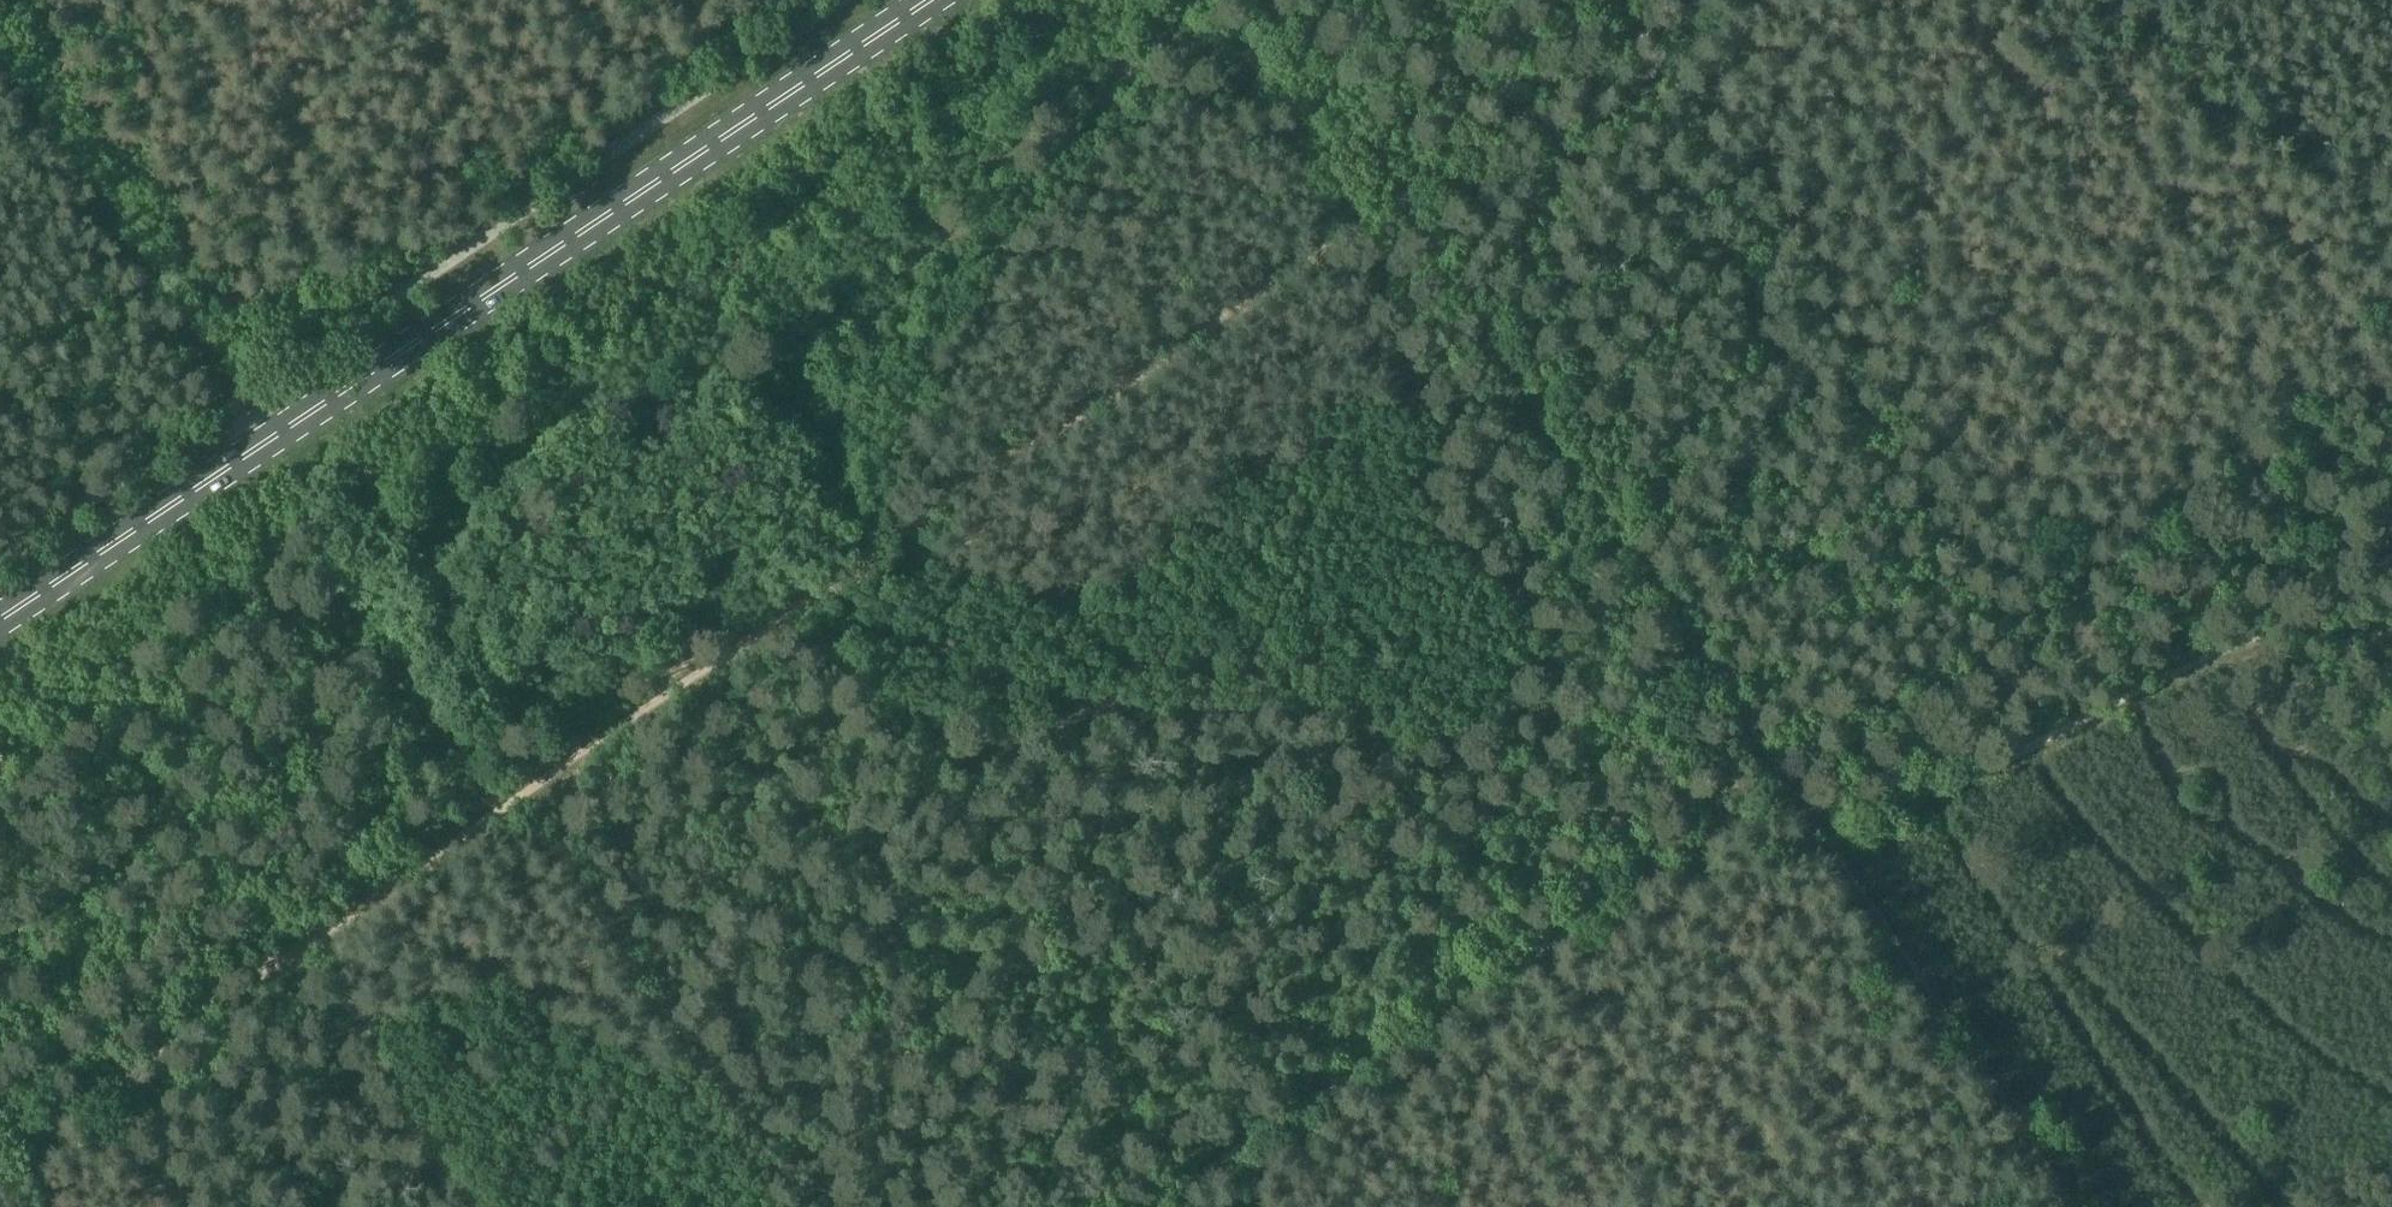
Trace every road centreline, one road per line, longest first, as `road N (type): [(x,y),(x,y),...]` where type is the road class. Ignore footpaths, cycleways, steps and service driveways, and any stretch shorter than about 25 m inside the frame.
road 1 (track): [(0,1153),(1702,0)]
road 2 (track): [(2391,565),(2329,605),(1970,774),(1757,815),(1696,841),(1149,1206)]
road 3 (primary): [(0,619),(932,0)]

